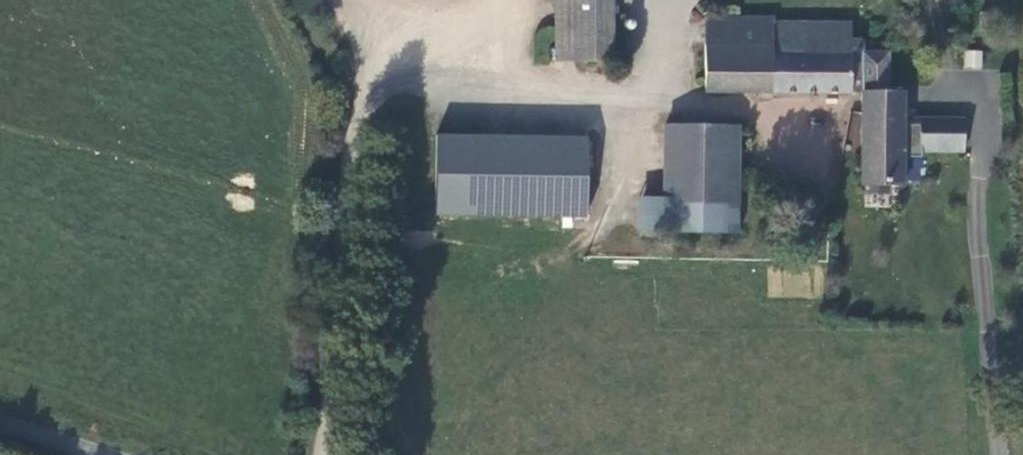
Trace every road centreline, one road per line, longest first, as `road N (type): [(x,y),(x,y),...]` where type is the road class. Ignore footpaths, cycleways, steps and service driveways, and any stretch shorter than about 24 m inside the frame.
road 1 (unclassified): [(372,109),(356,131),(327,454)]

